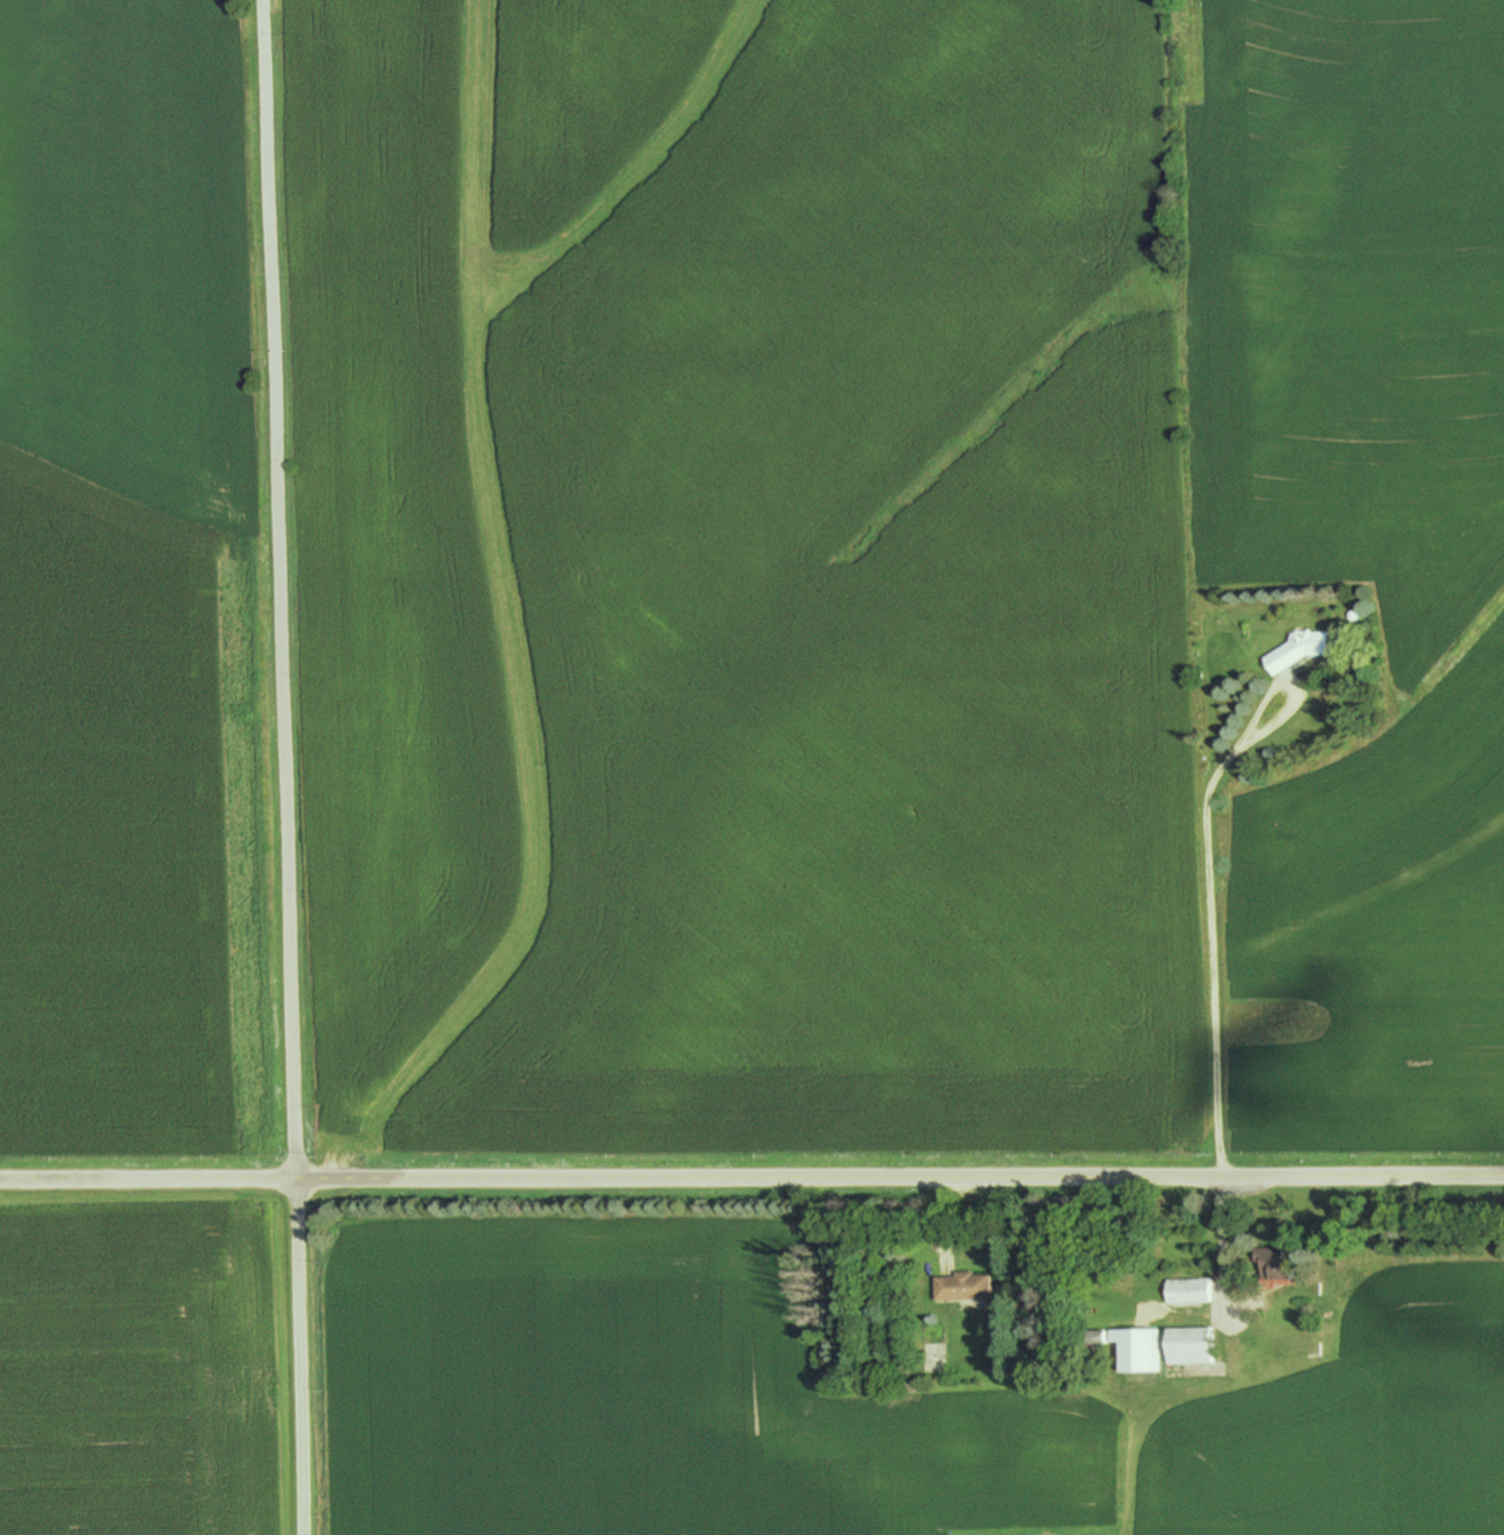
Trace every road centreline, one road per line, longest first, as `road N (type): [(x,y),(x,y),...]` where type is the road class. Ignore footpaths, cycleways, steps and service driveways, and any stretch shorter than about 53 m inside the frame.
road 1 (residential): [(303,1534),(260,0)]
road 2 (tertiary): [(0,1179),(1503,1176)]

